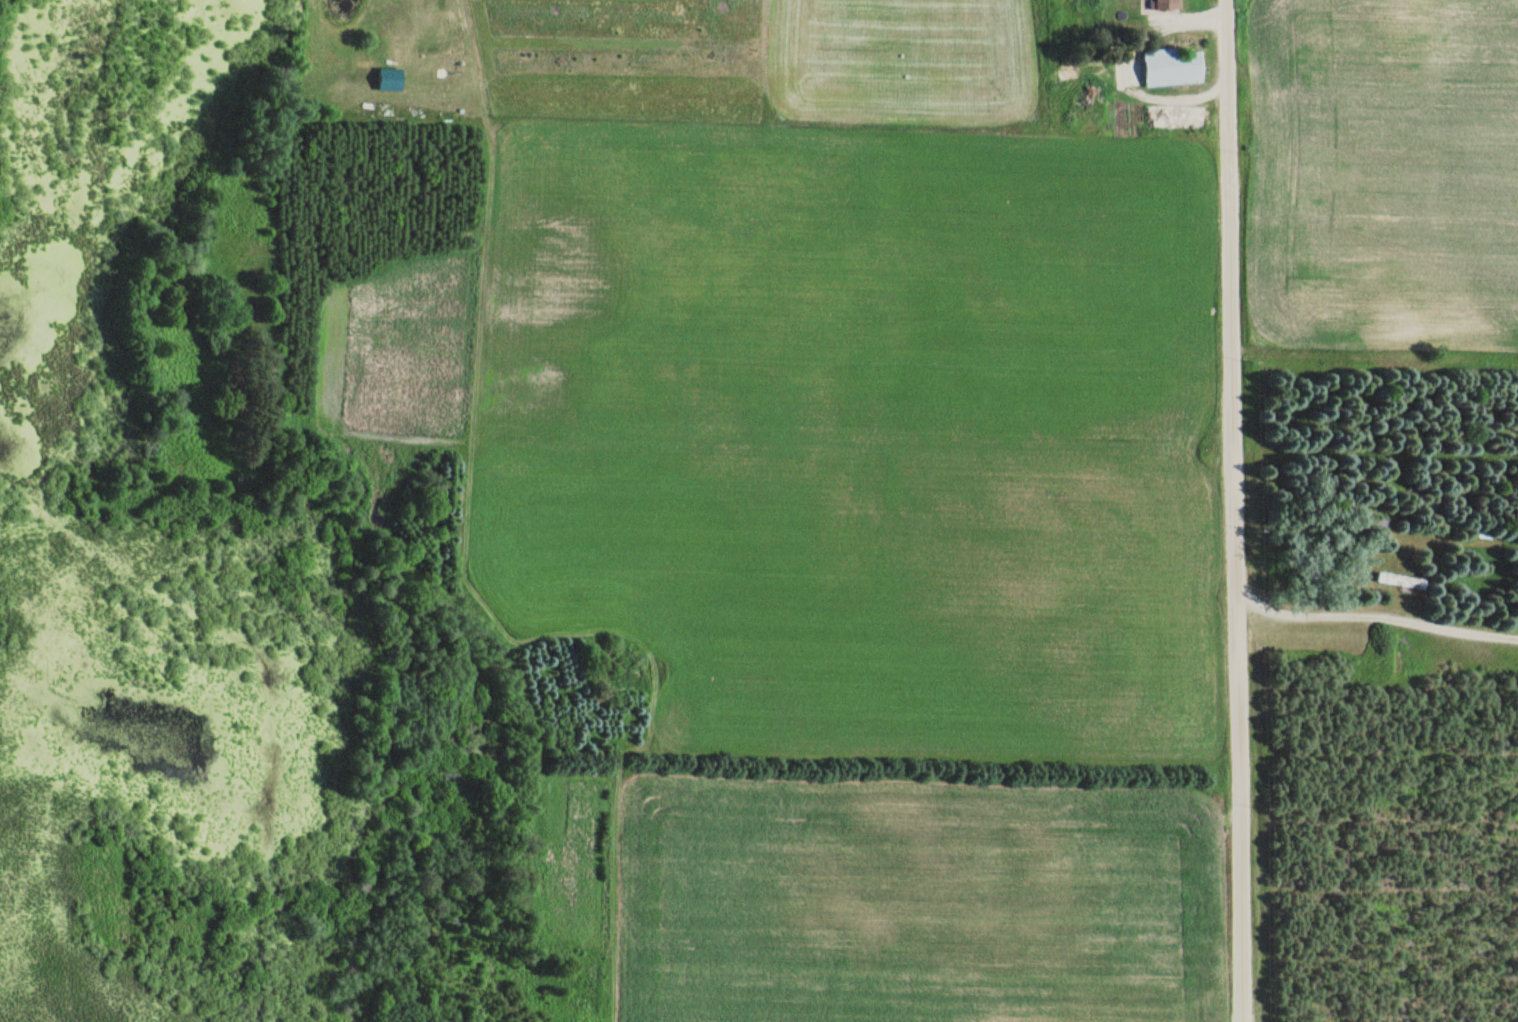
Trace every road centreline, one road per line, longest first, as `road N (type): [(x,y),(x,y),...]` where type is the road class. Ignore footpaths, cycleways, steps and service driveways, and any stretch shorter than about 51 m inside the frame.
road 1 (residential): [(1245,1021),(1222,0)]

